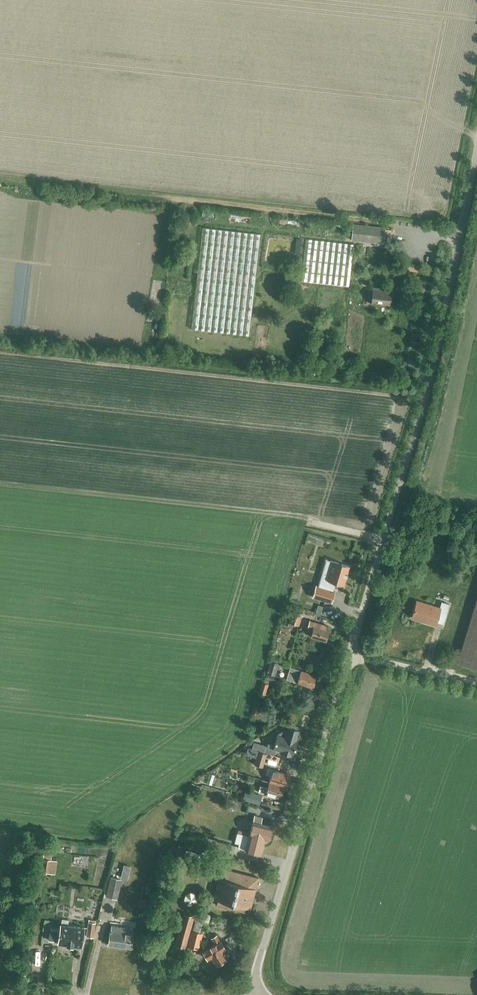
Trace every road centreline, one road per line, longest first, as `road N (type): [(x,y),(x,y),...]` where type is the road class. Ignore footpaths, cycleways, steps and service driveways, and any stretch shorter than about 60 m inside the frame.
road 1 (unclassified): [(363,608),(476,122)]
road 2 (residential): [(257,994),(257,972),(363,608)]

